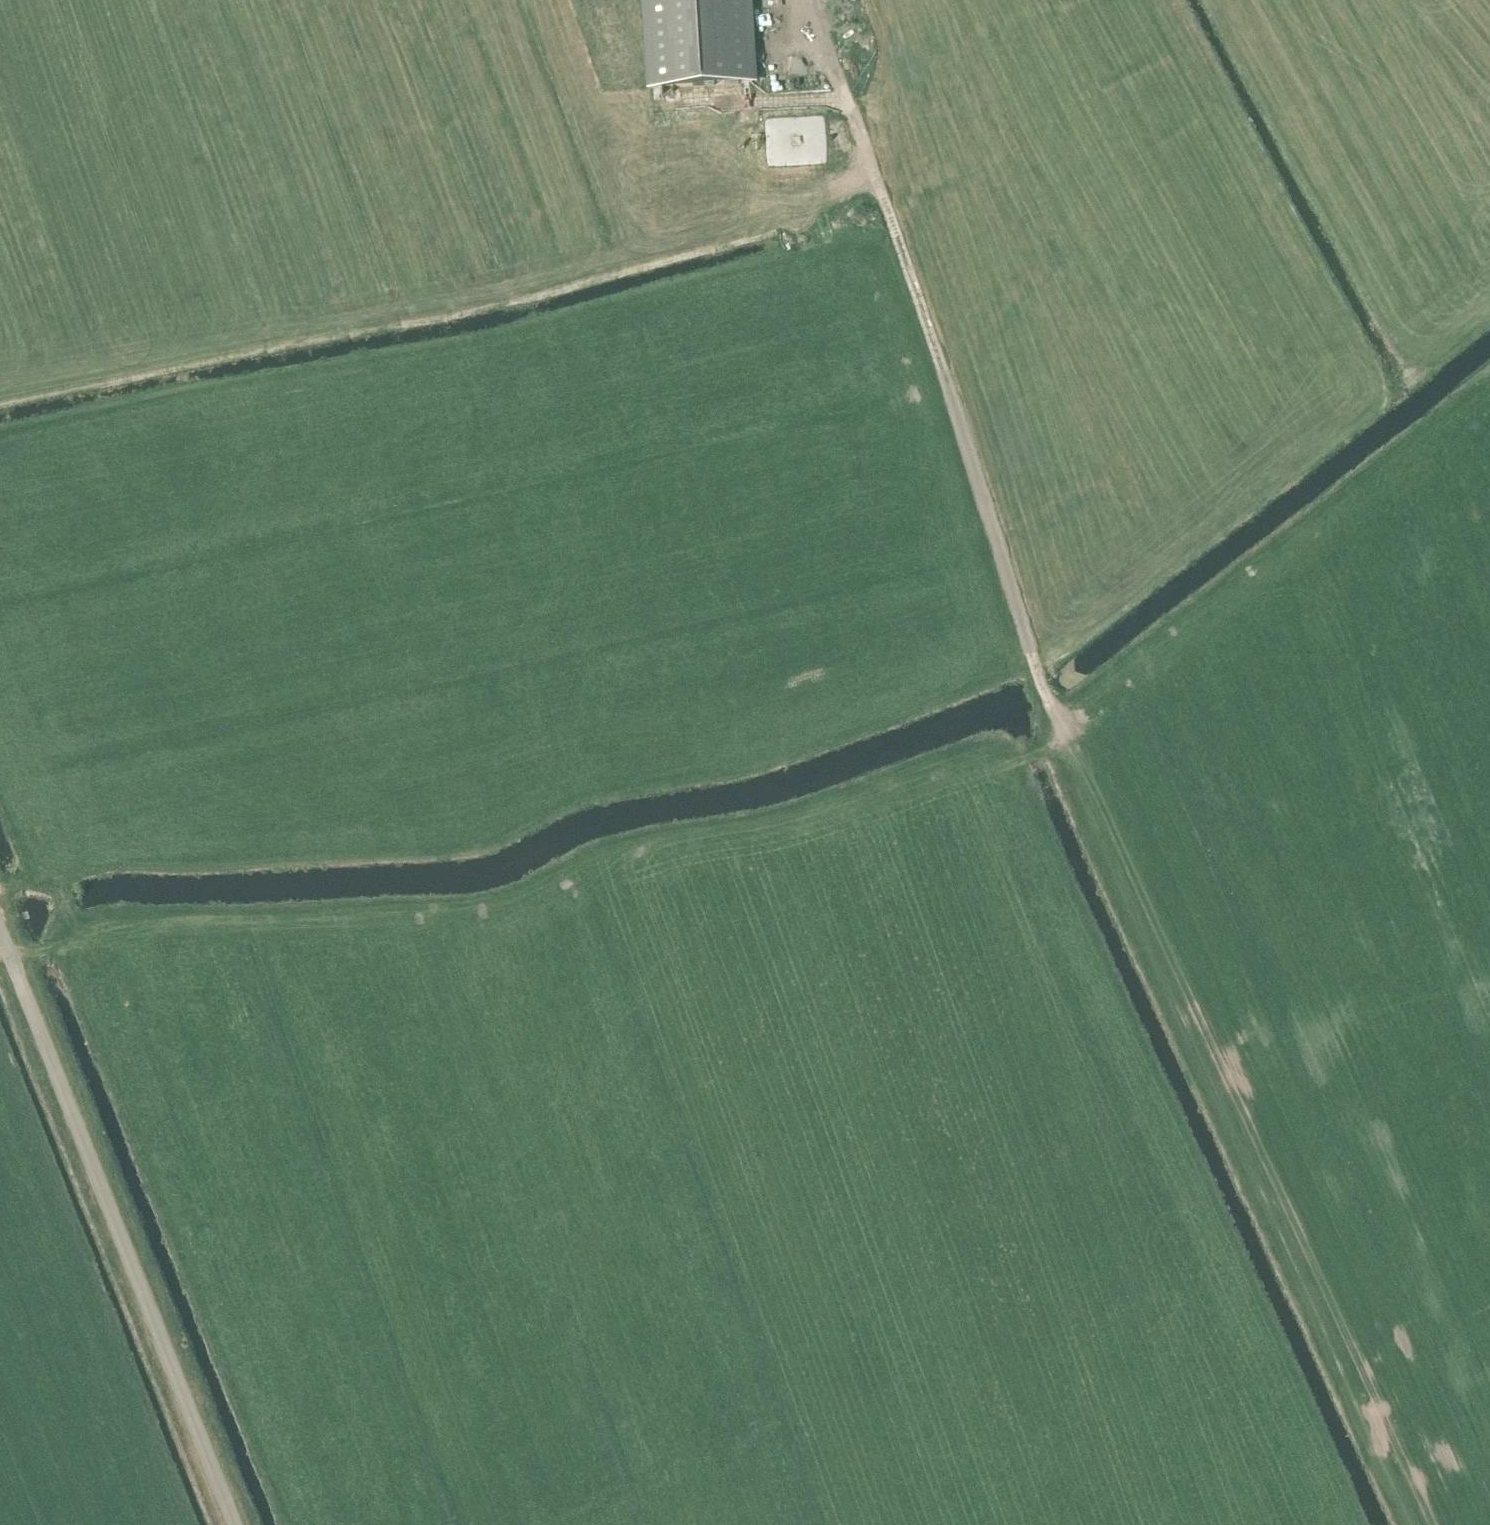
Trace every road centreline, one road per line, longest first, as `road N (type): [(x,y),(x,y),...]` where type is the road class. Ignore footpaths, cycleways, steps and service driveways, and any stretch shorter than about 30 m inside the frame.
road 1 (unclassified): [(228,1524),(0,941)]

